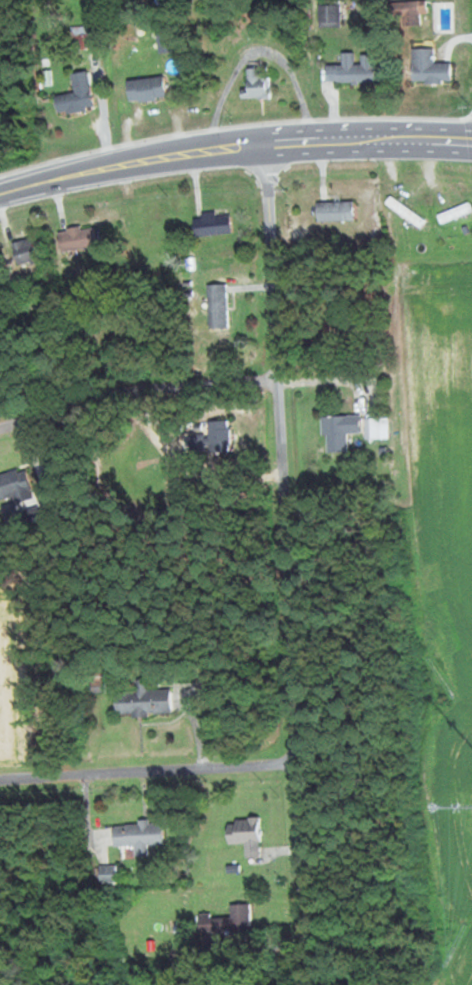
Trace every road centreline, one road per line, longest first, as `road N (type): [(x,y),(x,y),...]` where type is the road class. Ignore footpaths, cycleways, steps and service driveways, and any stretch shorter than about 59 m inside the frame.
road 1 (residential): [(308,934),(267,144)]
road 2 (secondary): [(471,142),(227,148),(0,194)]
road 3 (residential): [(0,778),(300,763)]
road 4 (residential): [(0,427),(124,392),(279,380)]

